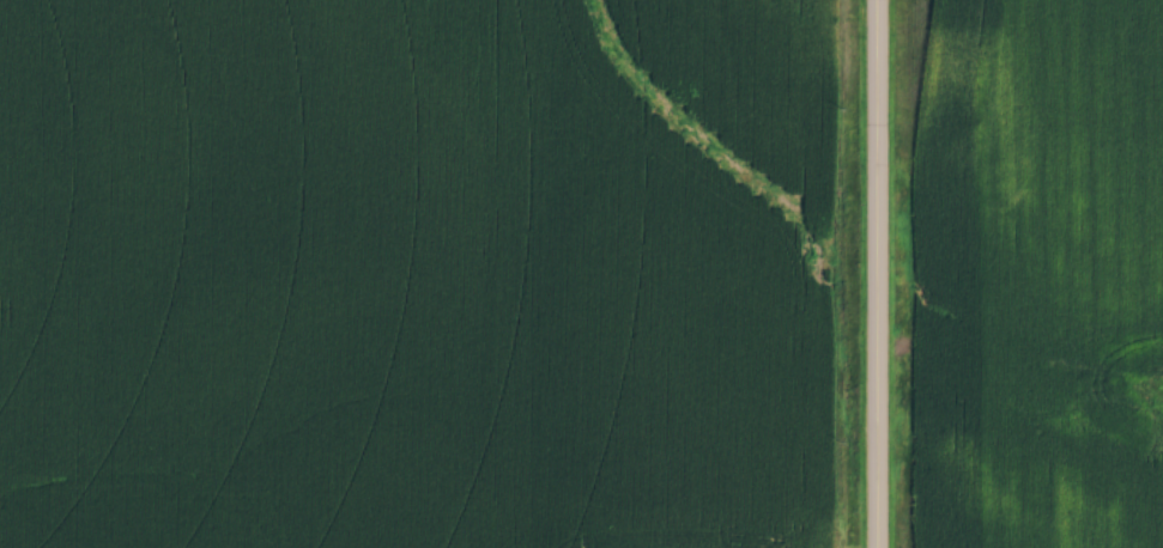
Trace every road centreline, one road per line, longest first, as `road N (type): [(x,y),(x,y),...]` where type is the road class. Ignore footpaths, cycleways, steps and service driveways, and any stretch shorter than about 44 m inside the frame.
road 1 (tertiary): [(878,547),(879,0)]

